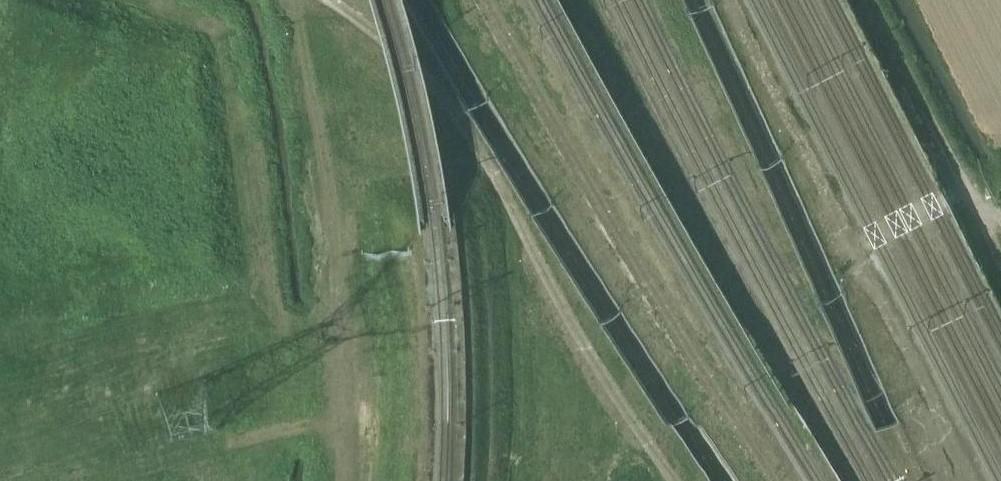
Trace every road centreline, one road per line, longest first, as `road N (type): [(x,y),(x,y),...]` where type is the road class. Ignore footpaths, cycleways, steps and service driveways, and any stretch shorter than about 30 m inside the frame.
road 1 (track): [(330,0),(398,52),(444,101),(579,339),(671,480)]
road 2 (track): [(776,480),(485,0)]
road 3 (track): [(292,0),(341,288),(343,480)]
road 4 (track): [(870,0),(968,191)]
road 5 (track): [(346,426),(228,450)]

